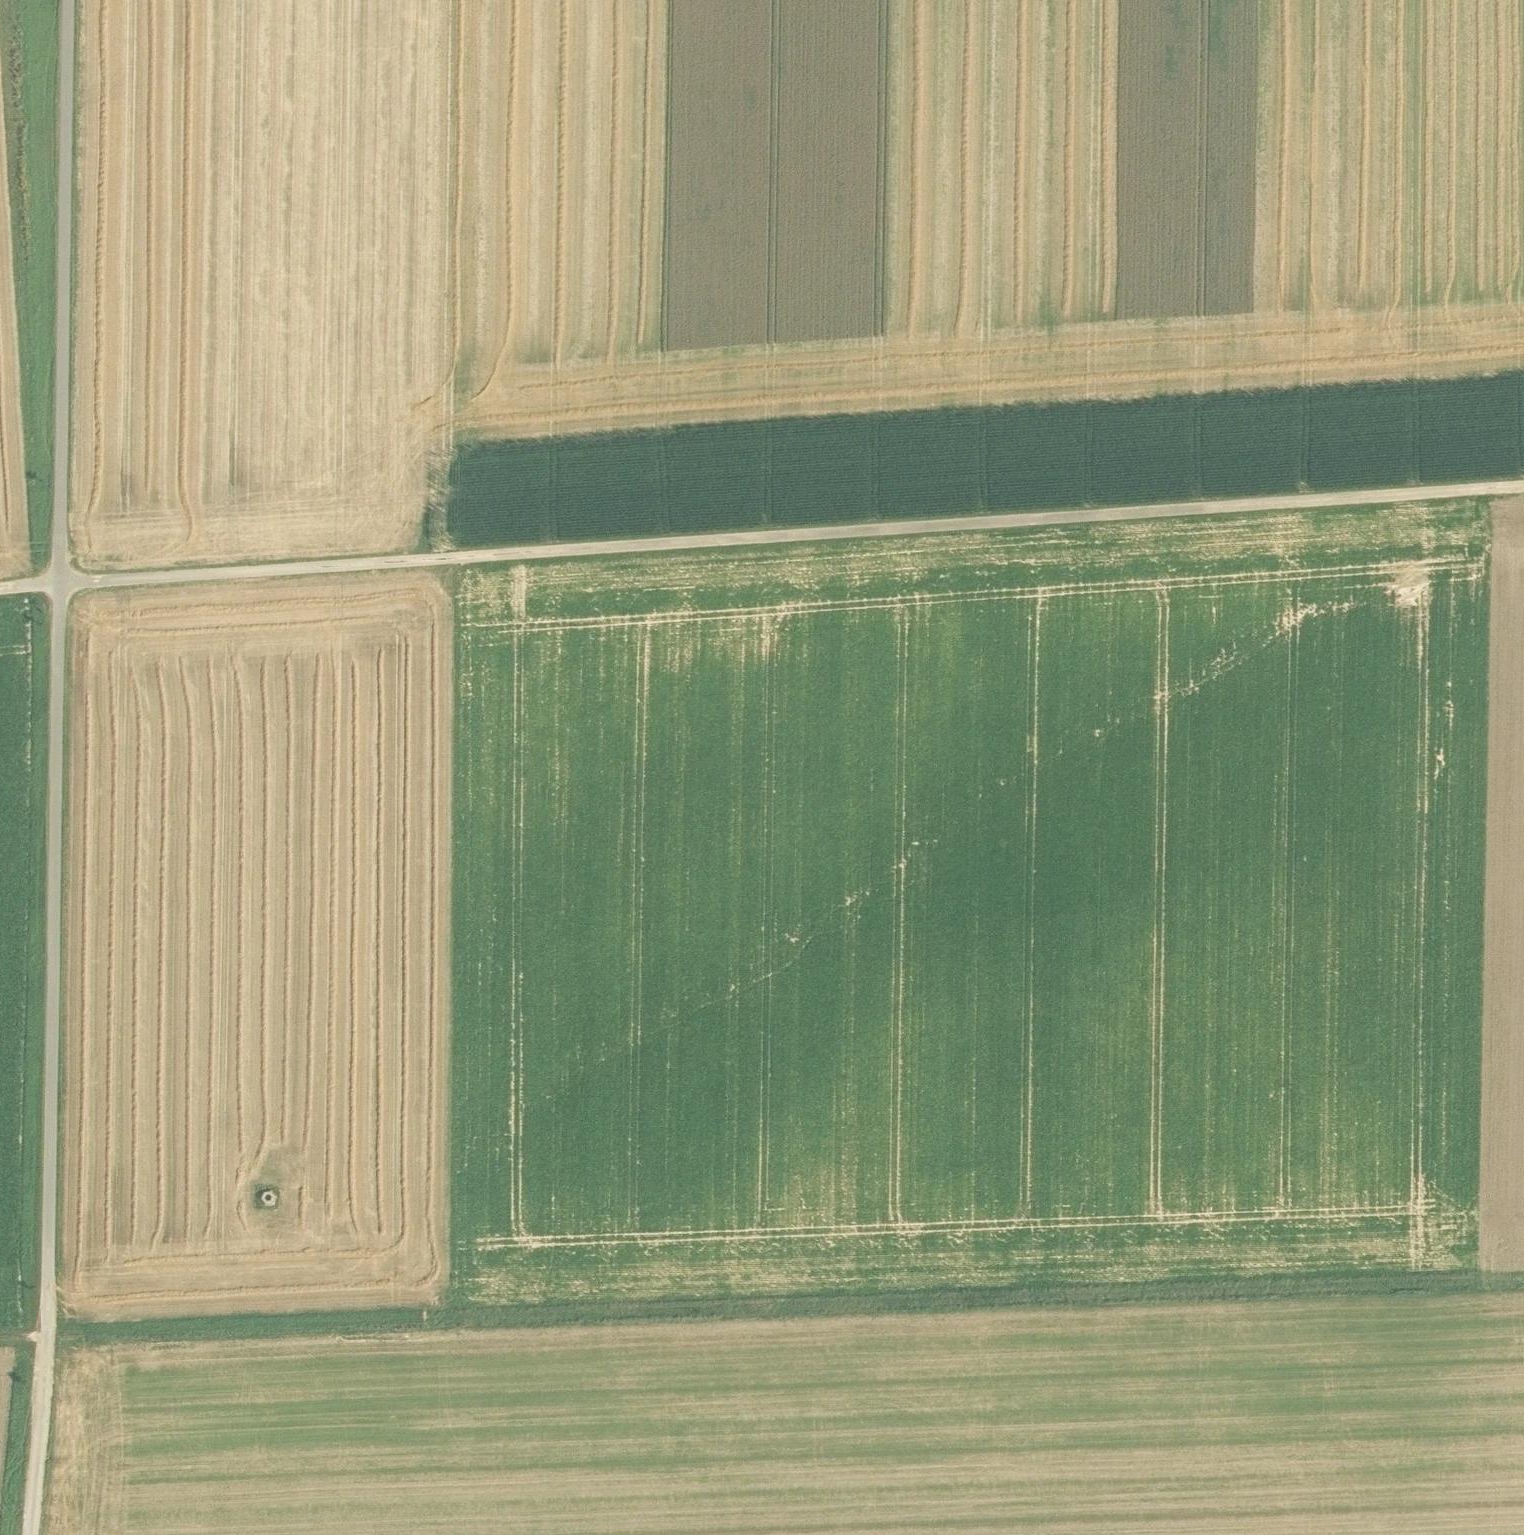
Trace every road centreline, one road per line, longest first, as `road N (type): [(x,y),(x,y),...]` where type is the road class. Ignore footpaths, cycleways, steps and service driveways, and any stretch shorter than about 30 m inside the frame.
road 1 (track): [(0,1337),(1523,1280)]
road 2 (track): [(61,585),(1523,487)]
road 3 (track): [(27,1534),(48,1327),(61,585)]
road 4 (track): [(61,585),(70,0)]

